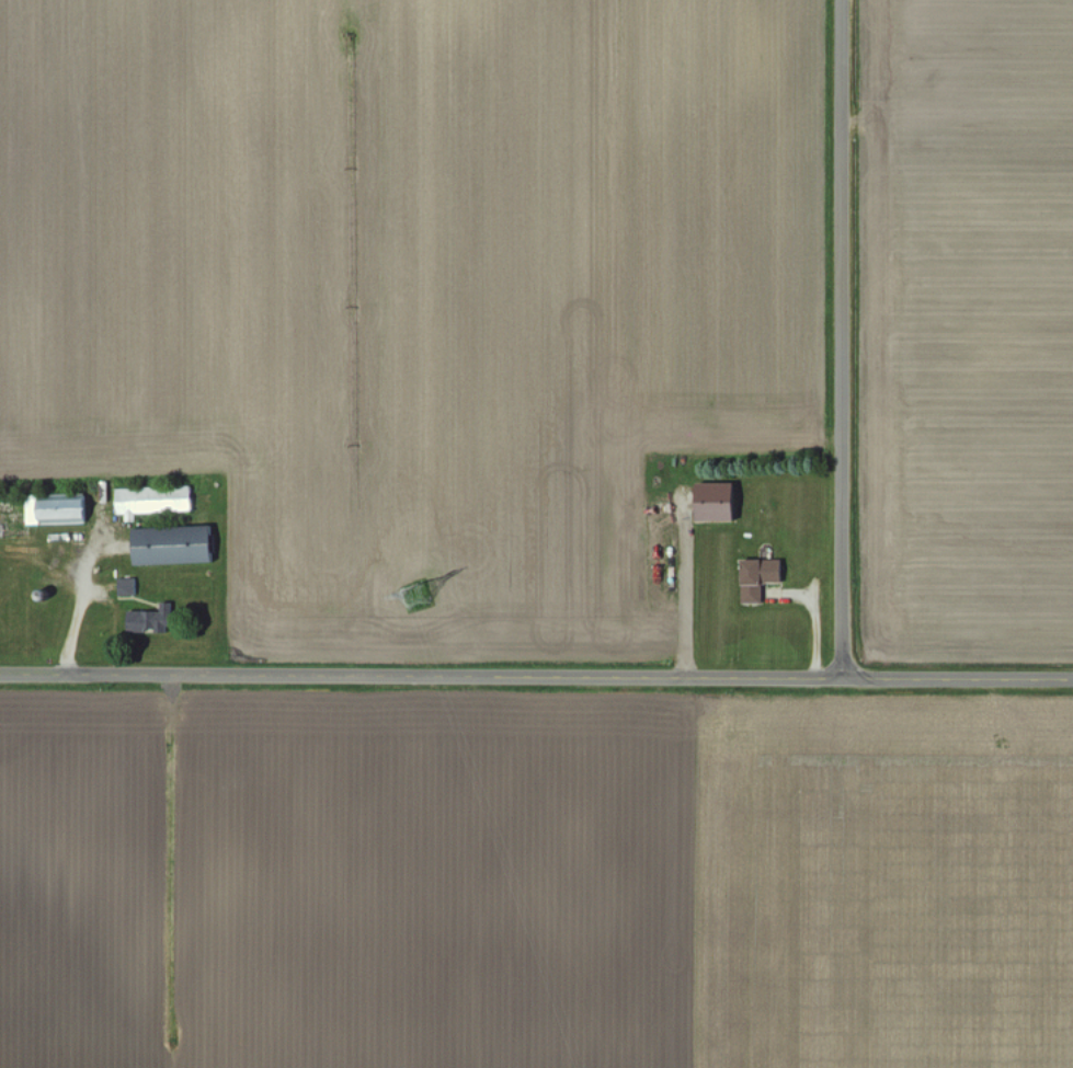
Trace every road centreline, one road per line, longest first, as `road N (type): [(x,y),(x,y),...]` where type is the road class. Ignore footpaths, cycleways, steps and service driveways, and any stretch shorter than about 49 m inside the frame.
road 1 (residential): [(0,675),(1072,681)]
road 2 (residential): [(844,0),(844,681)]

